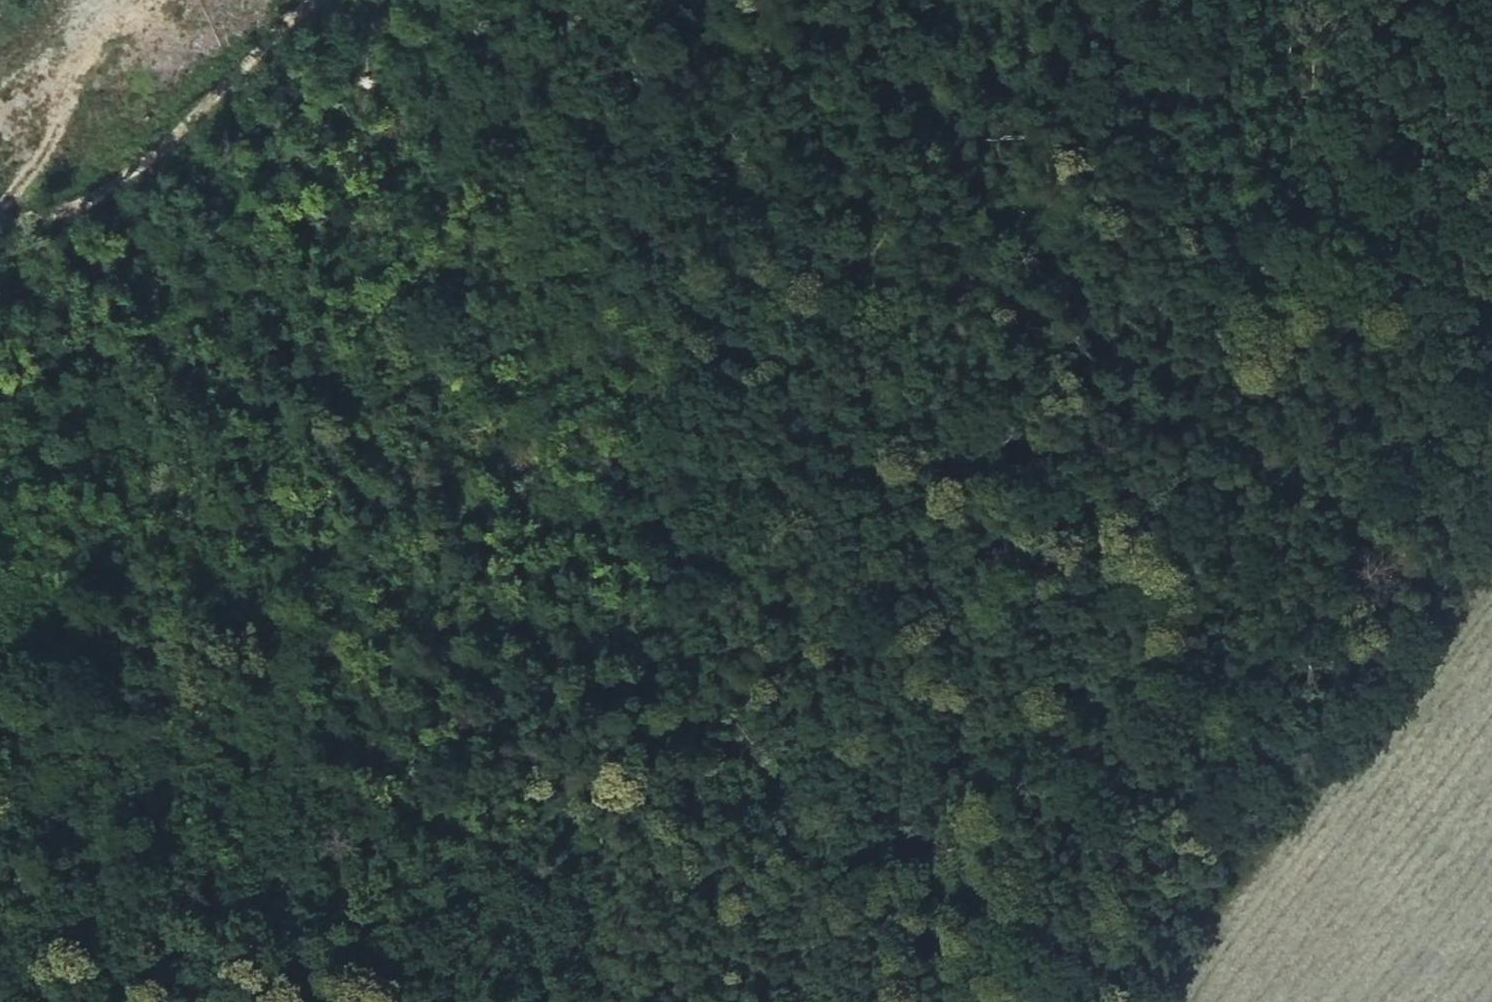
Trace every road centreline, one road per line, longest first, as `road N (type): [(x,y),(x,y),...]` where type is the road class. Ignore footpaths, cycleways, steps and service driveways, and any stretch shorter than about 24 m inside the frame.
road 1 (track): [(0,213),(121,185),(281,13),(304,0)]

